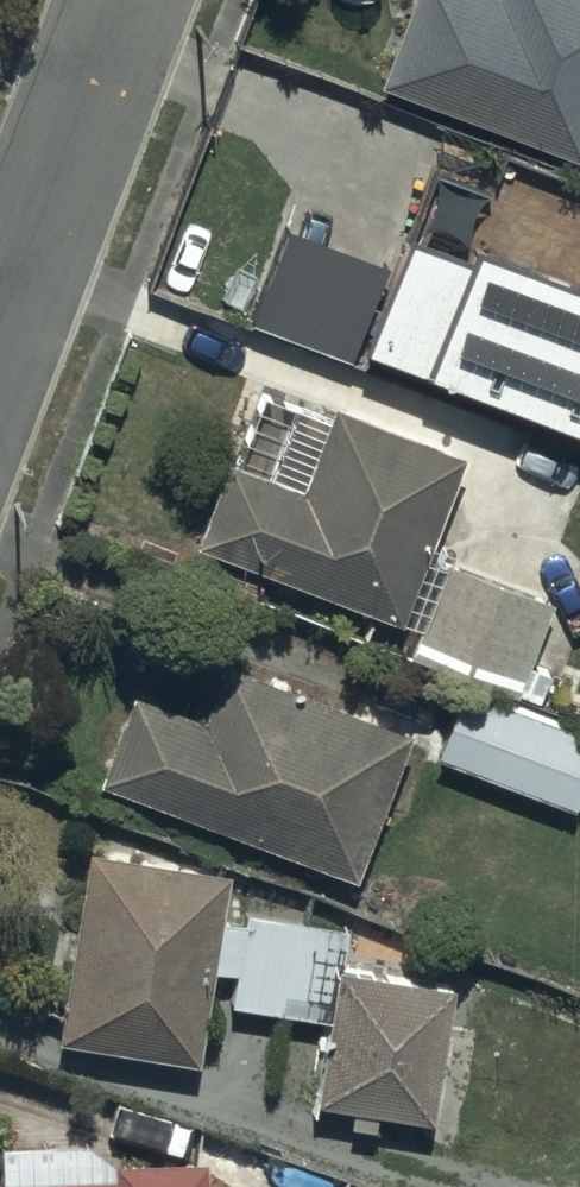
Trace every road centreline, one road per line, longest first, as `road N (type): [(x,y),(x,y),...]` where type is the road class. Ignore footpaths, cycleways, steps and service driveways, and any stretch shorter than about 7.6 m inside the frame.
road 1 (residential): [(0,345),(129,0)]

